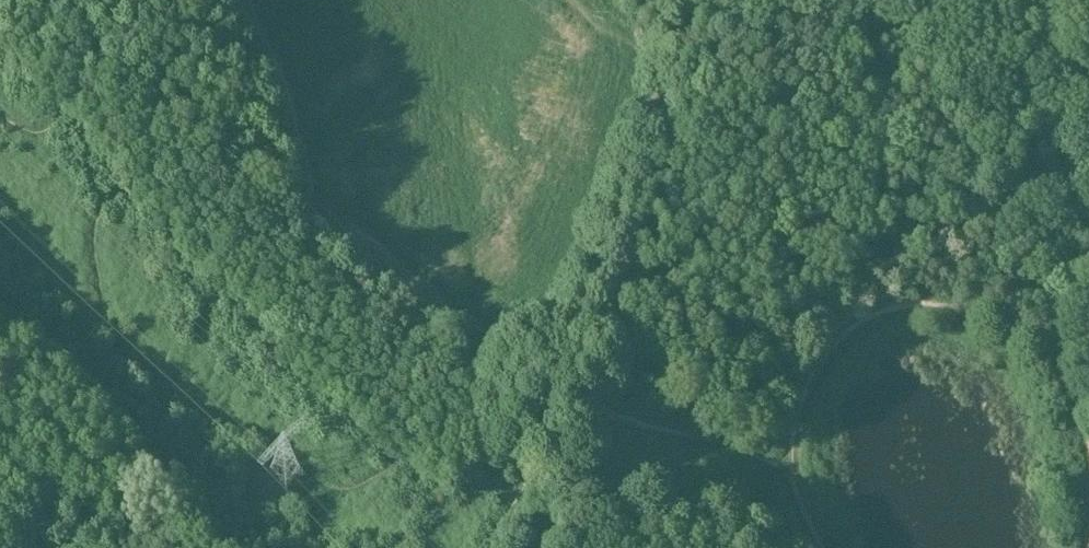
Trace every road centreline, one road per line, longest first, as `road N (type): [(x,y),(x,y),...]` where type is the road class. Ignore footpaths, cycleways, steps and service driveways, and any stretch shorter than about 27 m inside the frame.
road 1 (track): [(789,467),(805,394),(848,331),(912,306),(978,312),(1024,339),(1083,419),(1080,547)]
road 2 (track): [(546,405),(645,133),(684,0)]
road 3 (track): [(882,5),(979,8),(1088,24)]
road 4 (track): [(258,0),(301,88),(314,185)]
road 5 (track): [(314,185),(322,208),(351,234),(439,292)]

